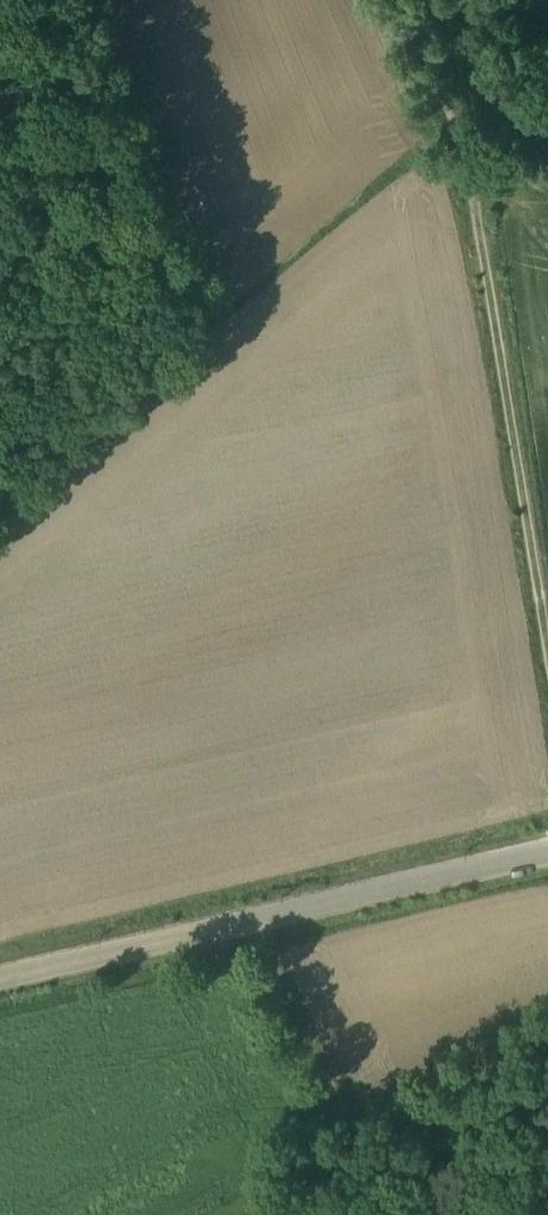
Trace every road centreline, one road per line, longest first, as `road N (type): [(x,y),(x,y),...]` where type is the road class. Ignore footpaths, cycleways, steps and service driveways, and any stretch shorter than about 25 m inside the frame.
road 1 (track): [(402,0),(459,140),(472,192),(547,661)]
road 2 (unclassified): [(0,978),(547,850)]

